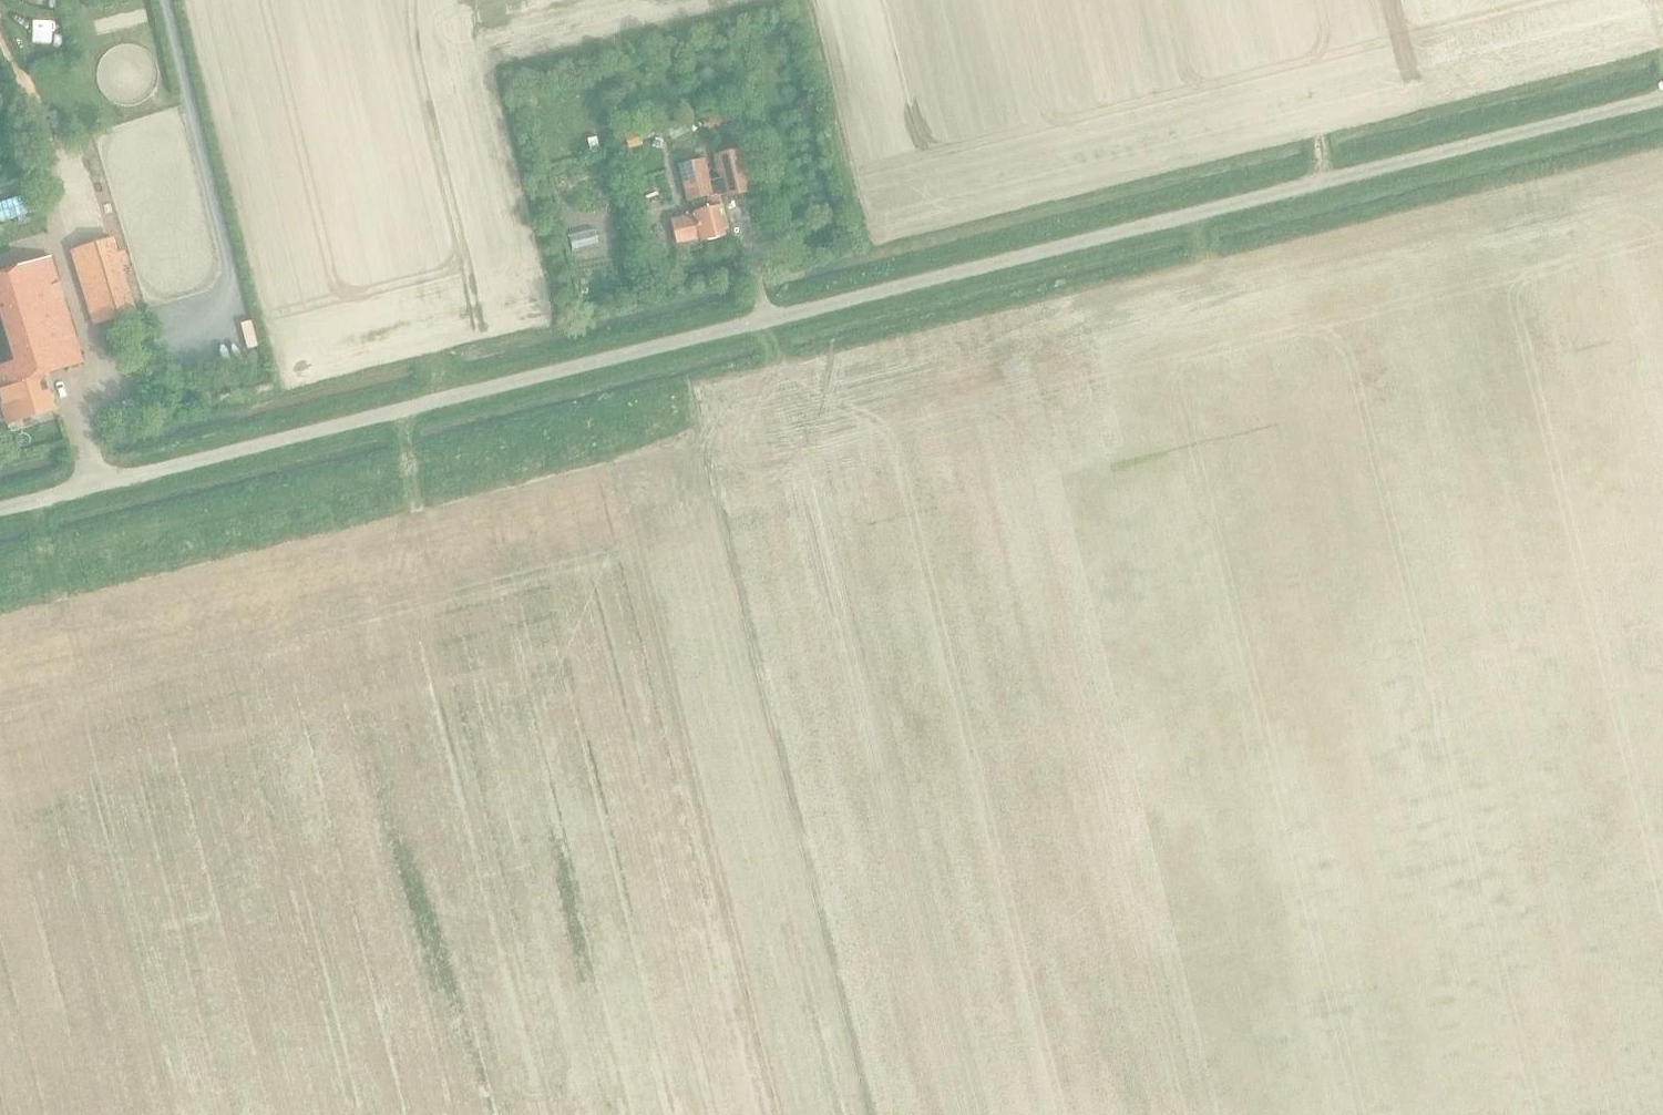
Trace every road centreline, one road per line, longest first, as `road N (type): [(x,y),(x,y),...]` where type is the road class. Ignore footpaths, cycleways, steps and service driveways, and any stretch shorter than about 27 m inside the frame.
road 1 (unclassified): [(0,506),(1662,97)]

